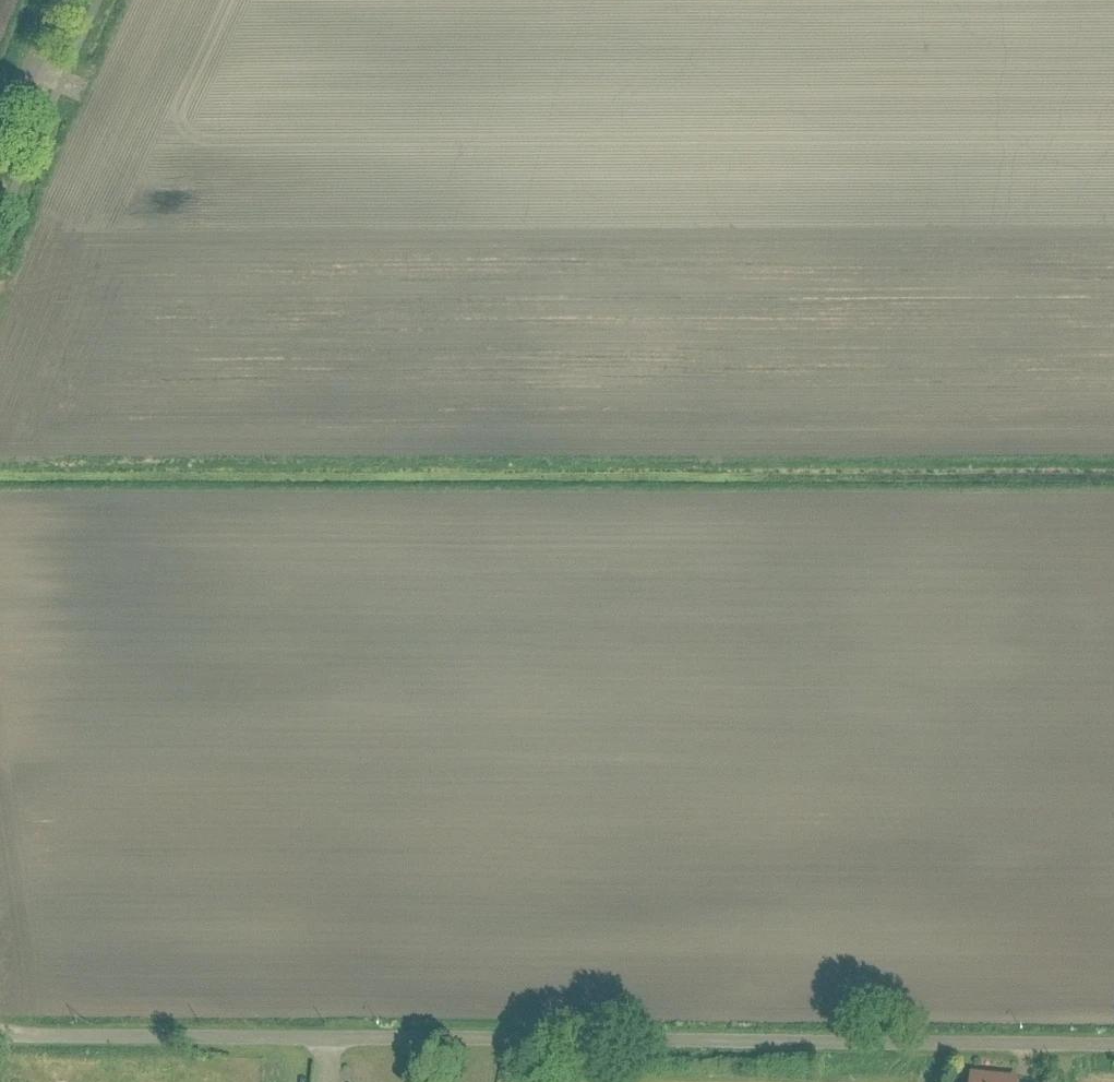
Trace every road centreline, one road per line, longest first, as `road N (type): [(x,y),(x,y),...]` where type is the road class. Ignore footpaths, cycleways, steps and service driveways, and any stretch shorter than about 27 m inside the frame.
road 1 (unclassified): [(0,1022),(1113,1039)]
road 2 (tertiary): [(71,0),(0,165)]

